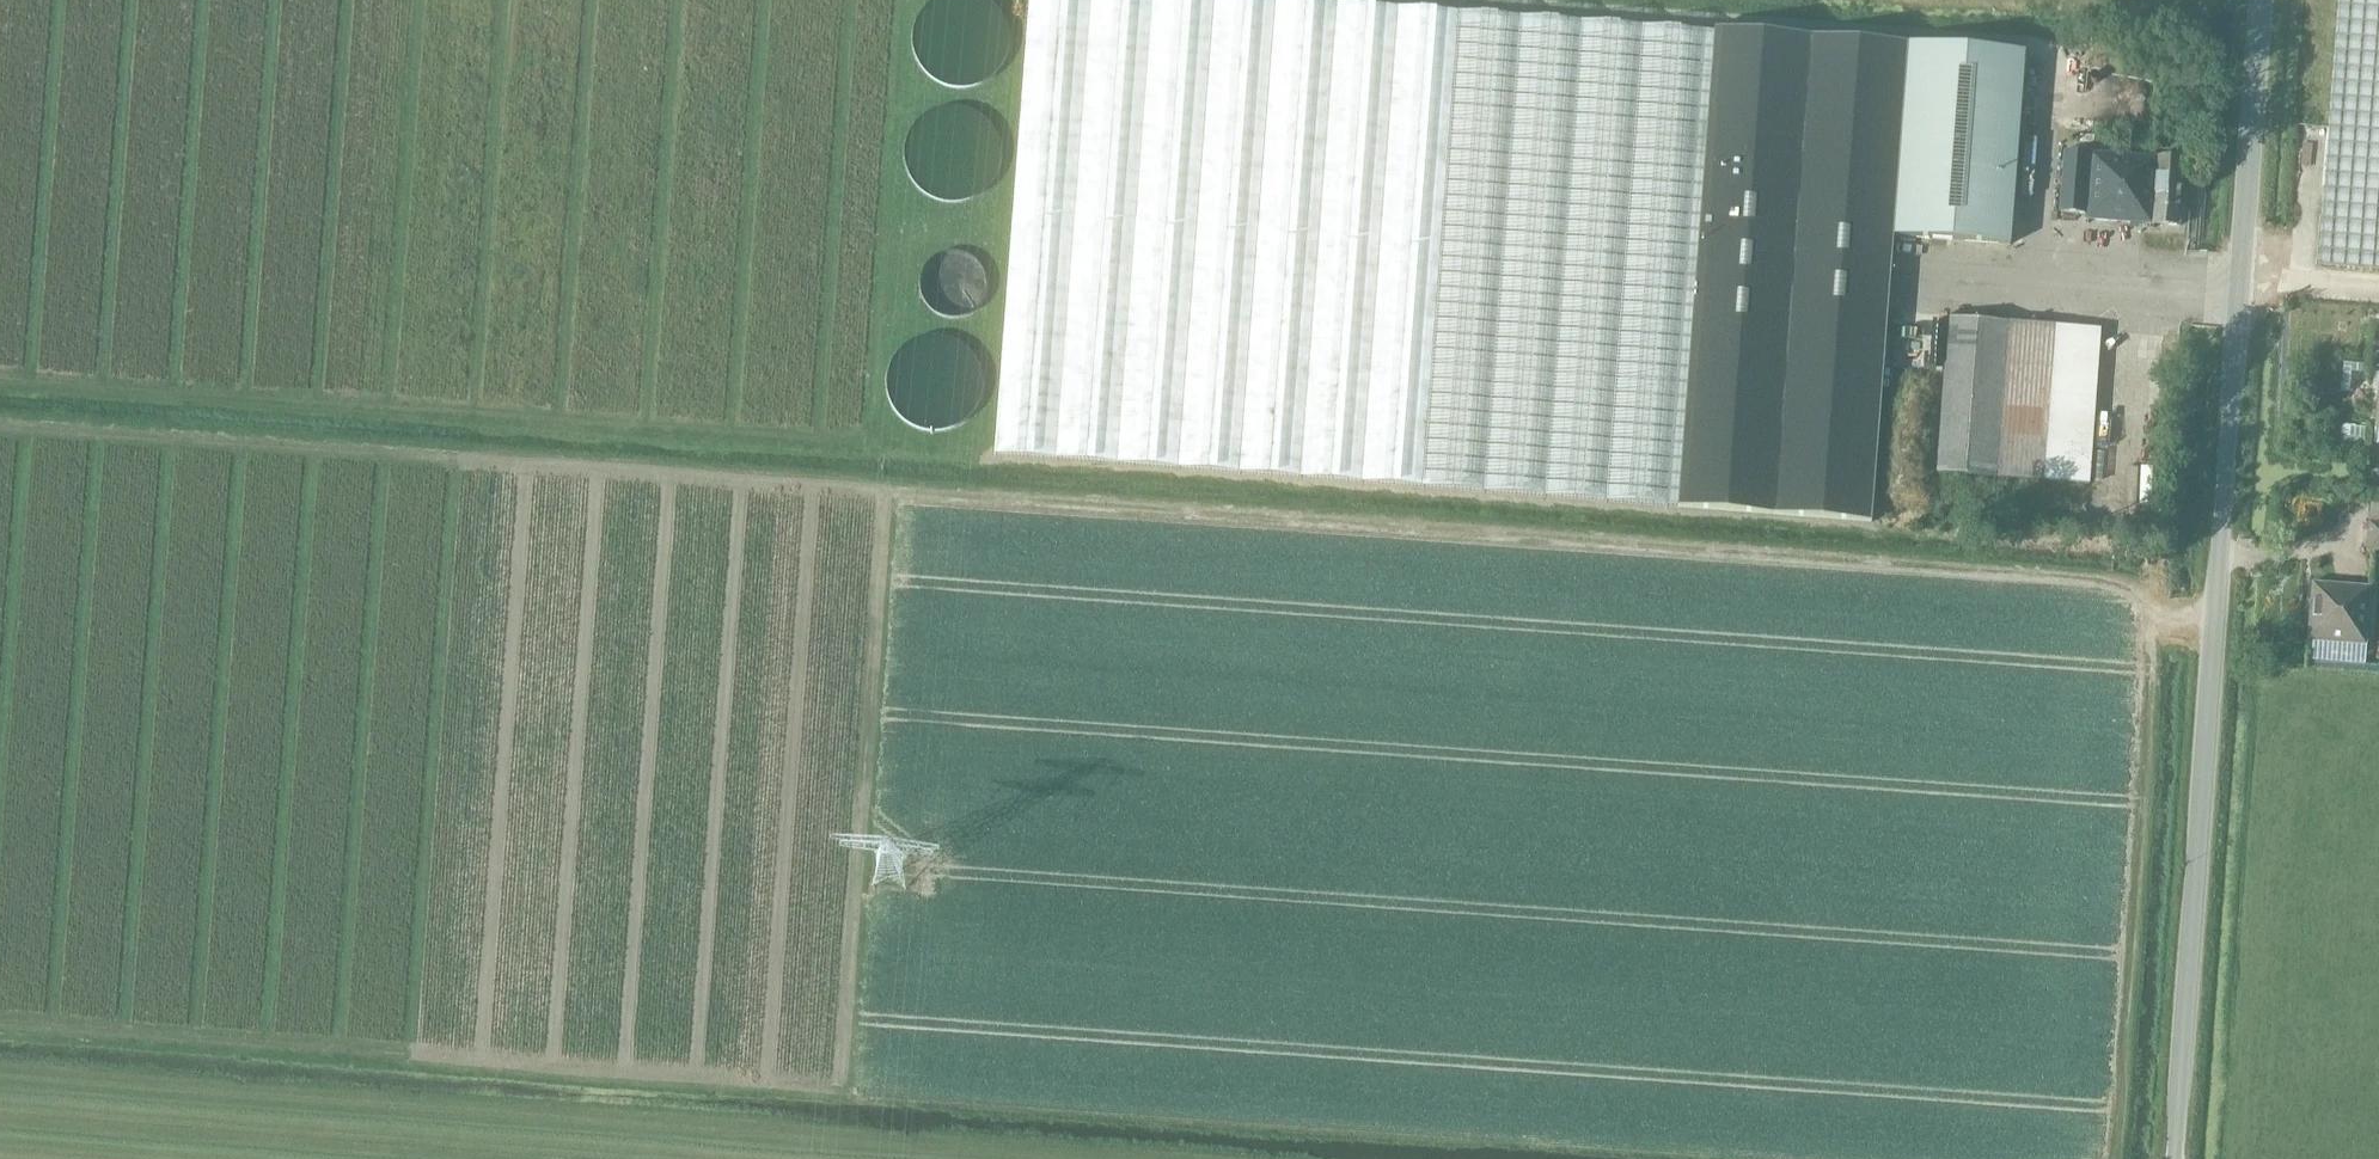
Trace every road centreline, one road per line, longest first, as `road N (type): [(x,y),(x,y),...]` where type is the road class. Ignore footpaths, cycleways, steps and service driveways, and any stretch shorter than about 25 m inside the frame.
road 1 (unclassified): [(2179,1158),(2273,0)]

